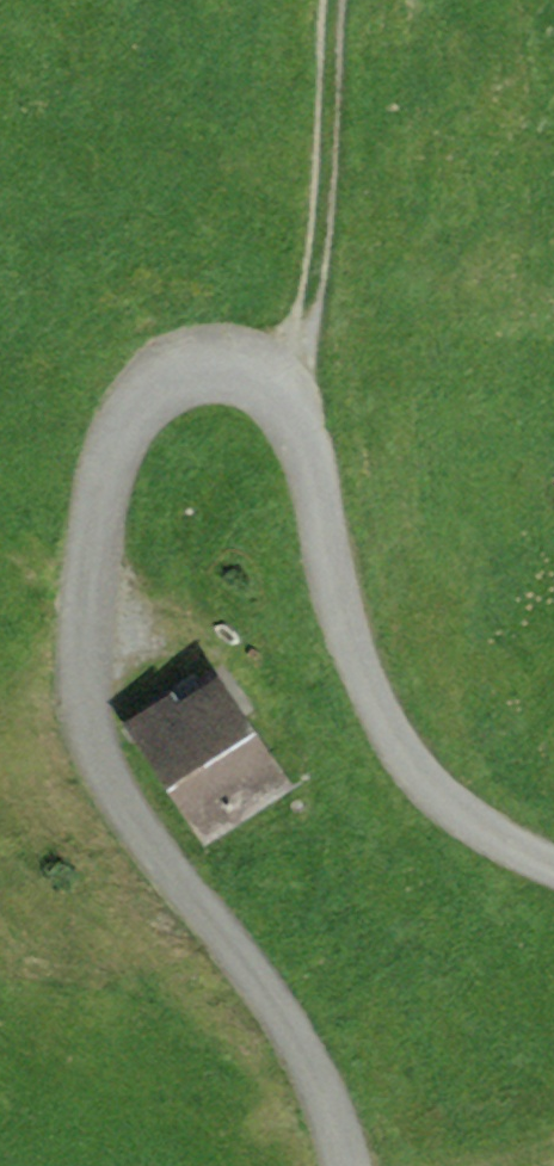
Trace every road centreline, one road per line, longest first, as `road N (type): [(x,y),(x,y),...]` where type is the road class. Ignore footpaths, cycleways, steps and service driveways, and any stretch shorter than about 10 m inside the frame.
road 1 (track): [(353,1165),(325,1083),(273,999),(154,853),(112,784),(87,702),(85,597),(102,487),(133,413),(172,372),(225,365),(270,378),(295,405),(365,693),(402,754),(458,810),(553,867)]
road 2 (track): [(270,378),(301,337),(325,194),(333,0)]

